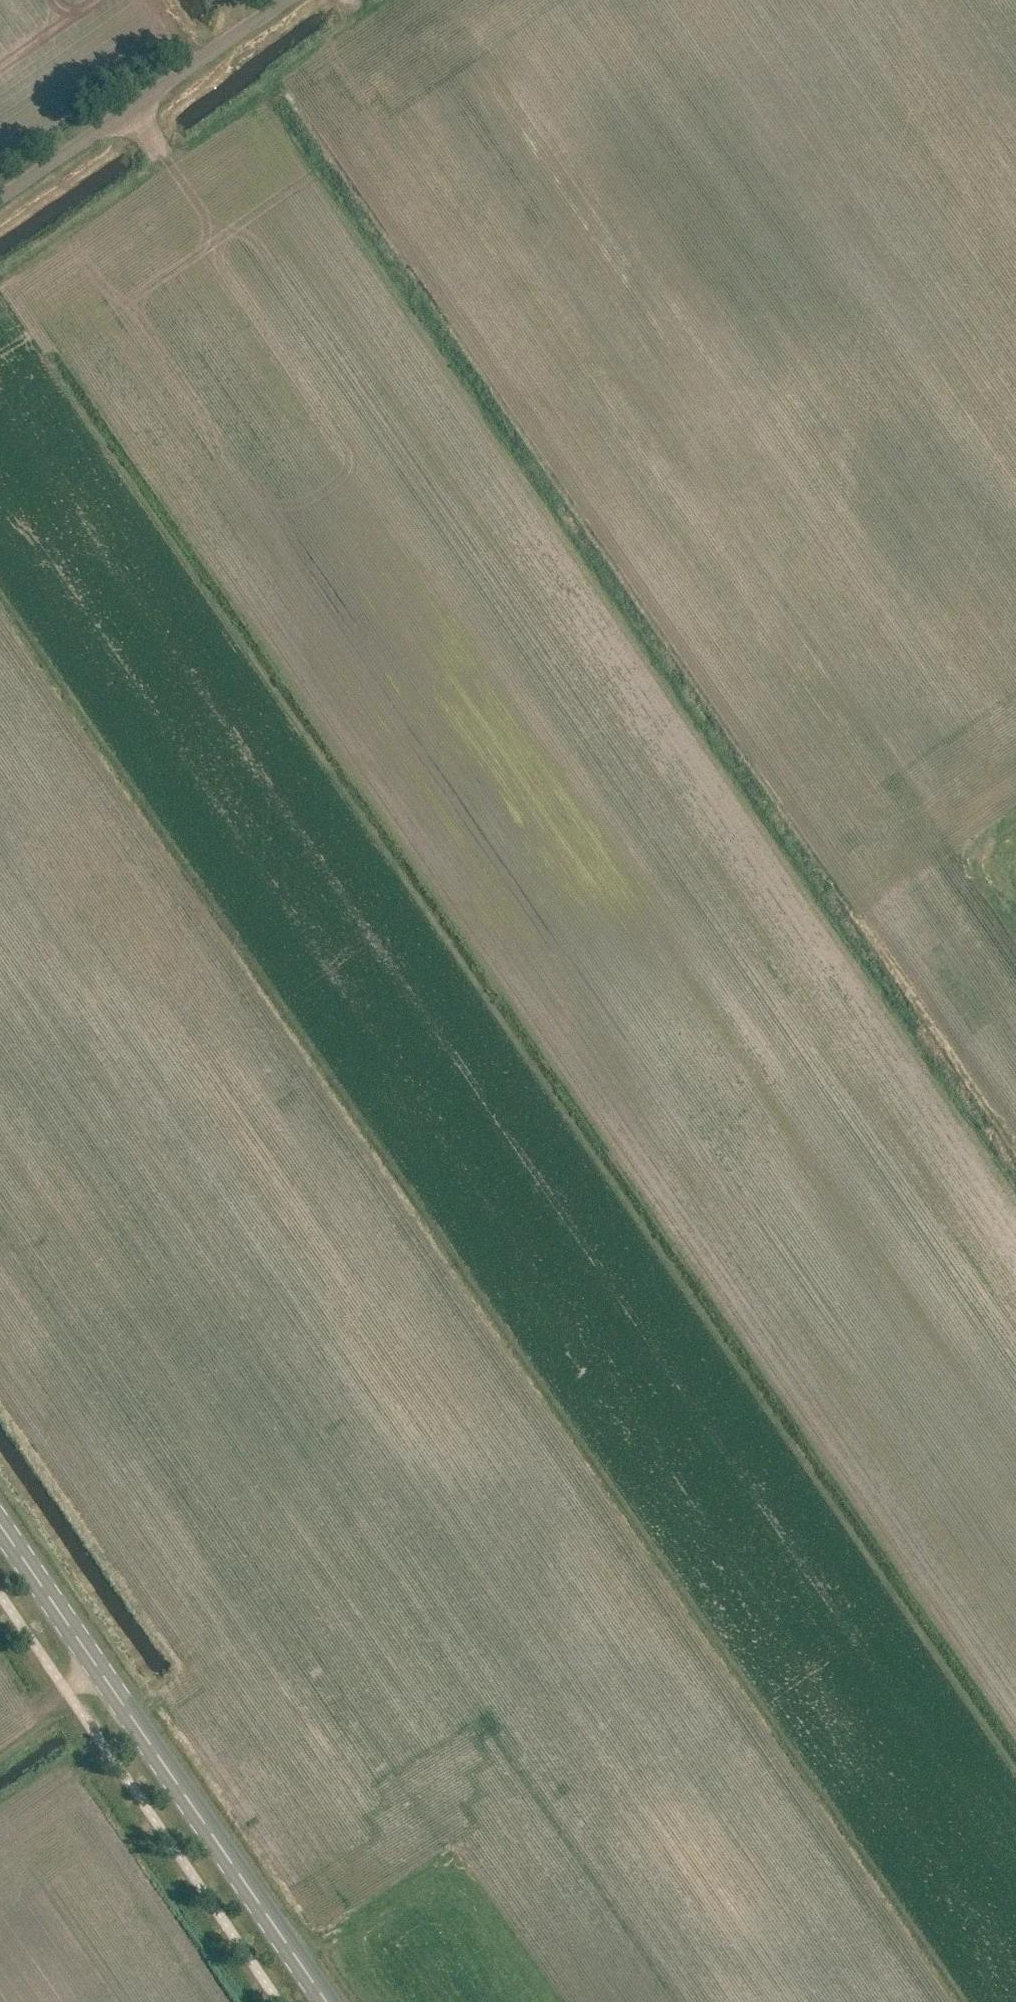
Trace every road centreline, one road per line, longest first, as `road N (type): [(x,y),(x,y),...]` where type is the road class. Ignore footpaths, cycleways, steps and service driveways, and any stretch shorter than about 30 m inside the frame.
road 1 (primary): [(328,2001),(0,1525)]
road 2 (unclassified): [(0,196),(282,0)]

